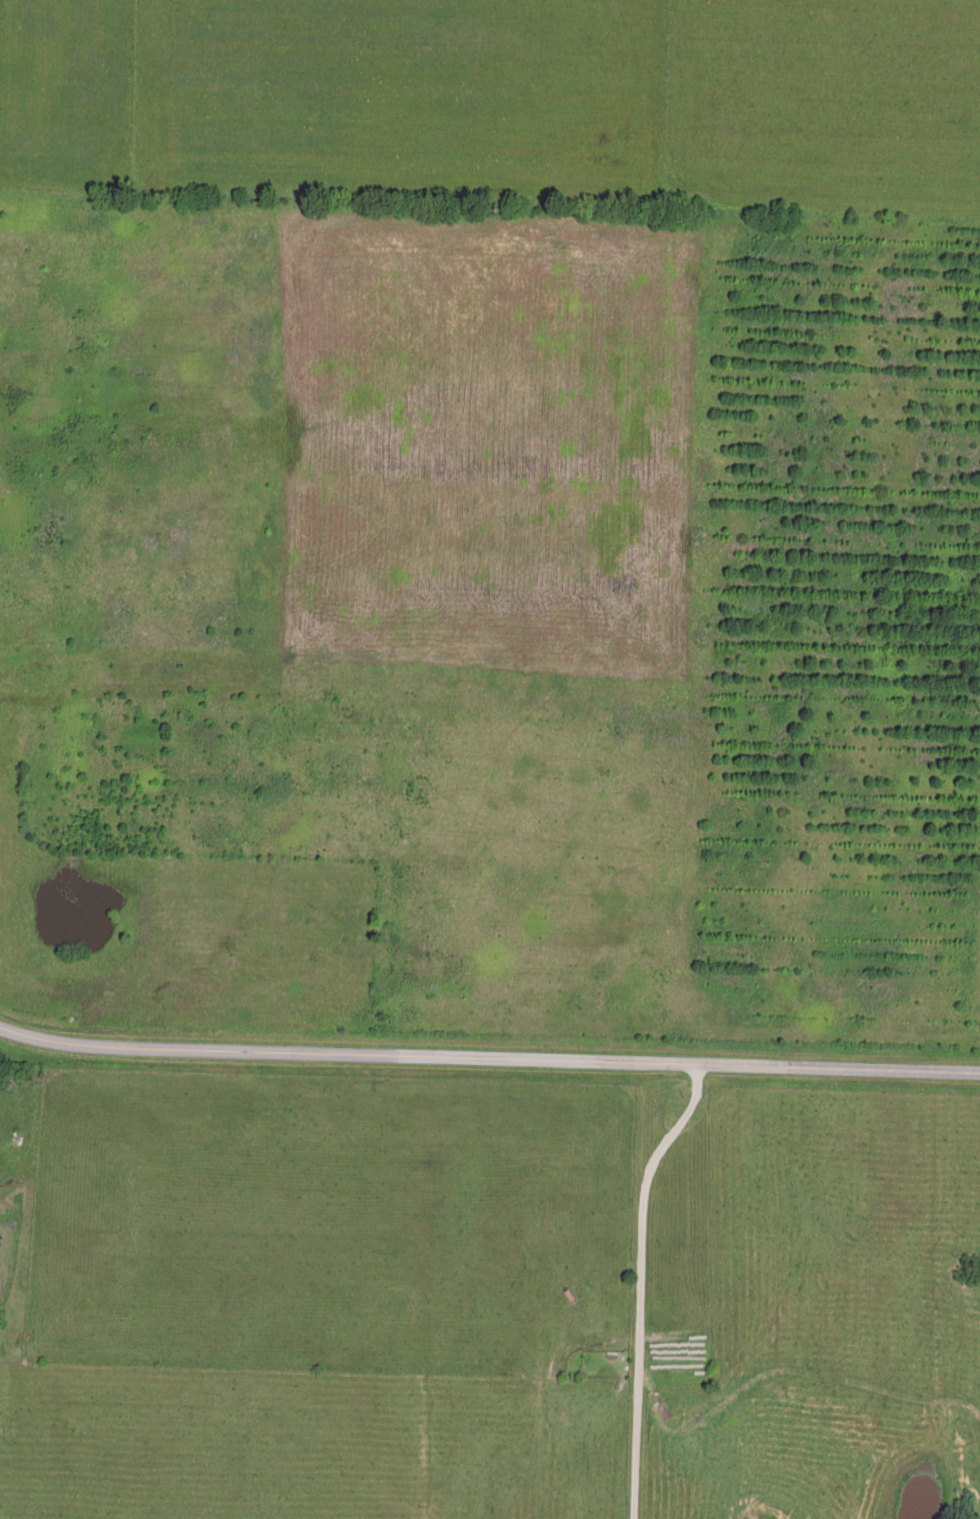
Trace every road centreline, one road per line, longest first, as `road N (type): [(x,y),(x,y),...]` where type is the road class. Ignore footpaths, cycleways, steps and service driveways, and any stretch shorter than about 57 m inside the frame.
road 1 (tertiary): [(0,1028),(50,1042),(181,1050),(979,1076)]

